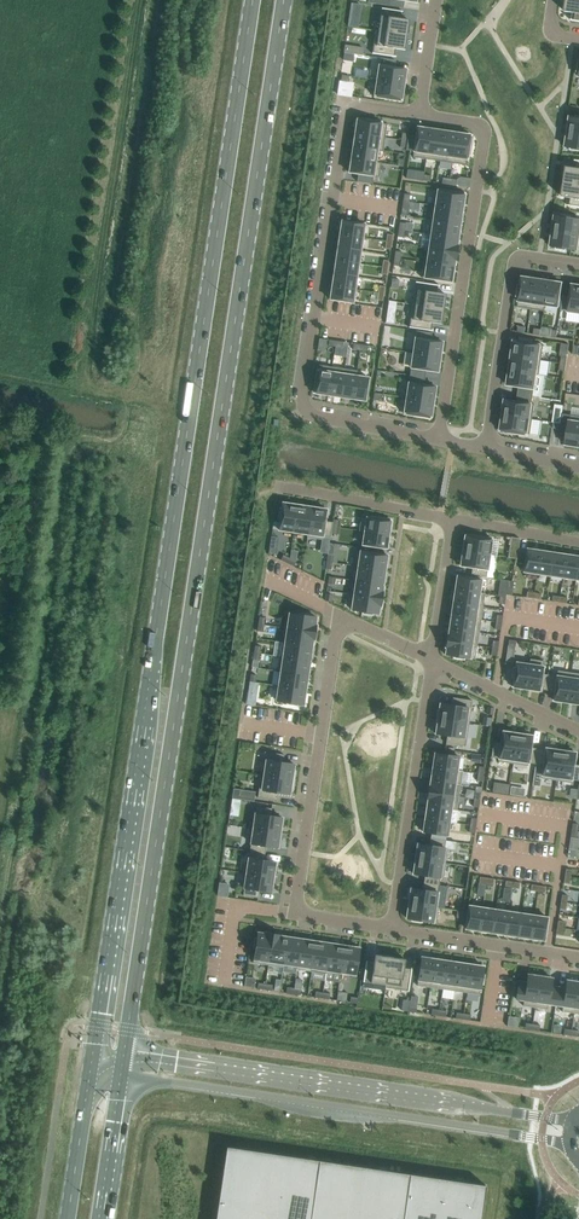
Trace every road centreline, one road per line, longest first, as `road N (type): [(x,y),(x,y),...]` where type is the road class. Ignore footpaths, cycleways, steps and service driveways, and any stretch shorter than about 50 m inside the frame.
road 1 (primary): [(252,0),(92,1061)]
road 2 (primary): [(124,1056),(284,0)]
road 3 (residential): [(438,439),(312,414),(302,401),(345,117),(362,106),(422,115)]
road 4 (residential): [(390,927),(304,914),(294,904),(336,628),(348,619),(432,660)]
road 5 (tertiary): [(575,1119),(124,1056)]
road 6 (tertiary): [(121,1077),(570,1148)]
road 7 (residential): [(438,439),(484,138),(476,123),(422,115)]
road 8 (residential): [(432,660),(390,927)]
road 9 (residential): [(578,265),(517,258),(486,448)]
road 10 (residential): [(390,927),(578,957)]
road 11 (residential): [(276,487),(454,519)]
road 12 (residential): [(432,660),(578,731)]
road 13 (primary): [(92,1061),(68,1218)]
road 14 (residential): [(454,519),(432,660)]
road 15 (primary): [(100,1218),(121,1077)]
road 16 (residential): [(454,519),(578,542)]

